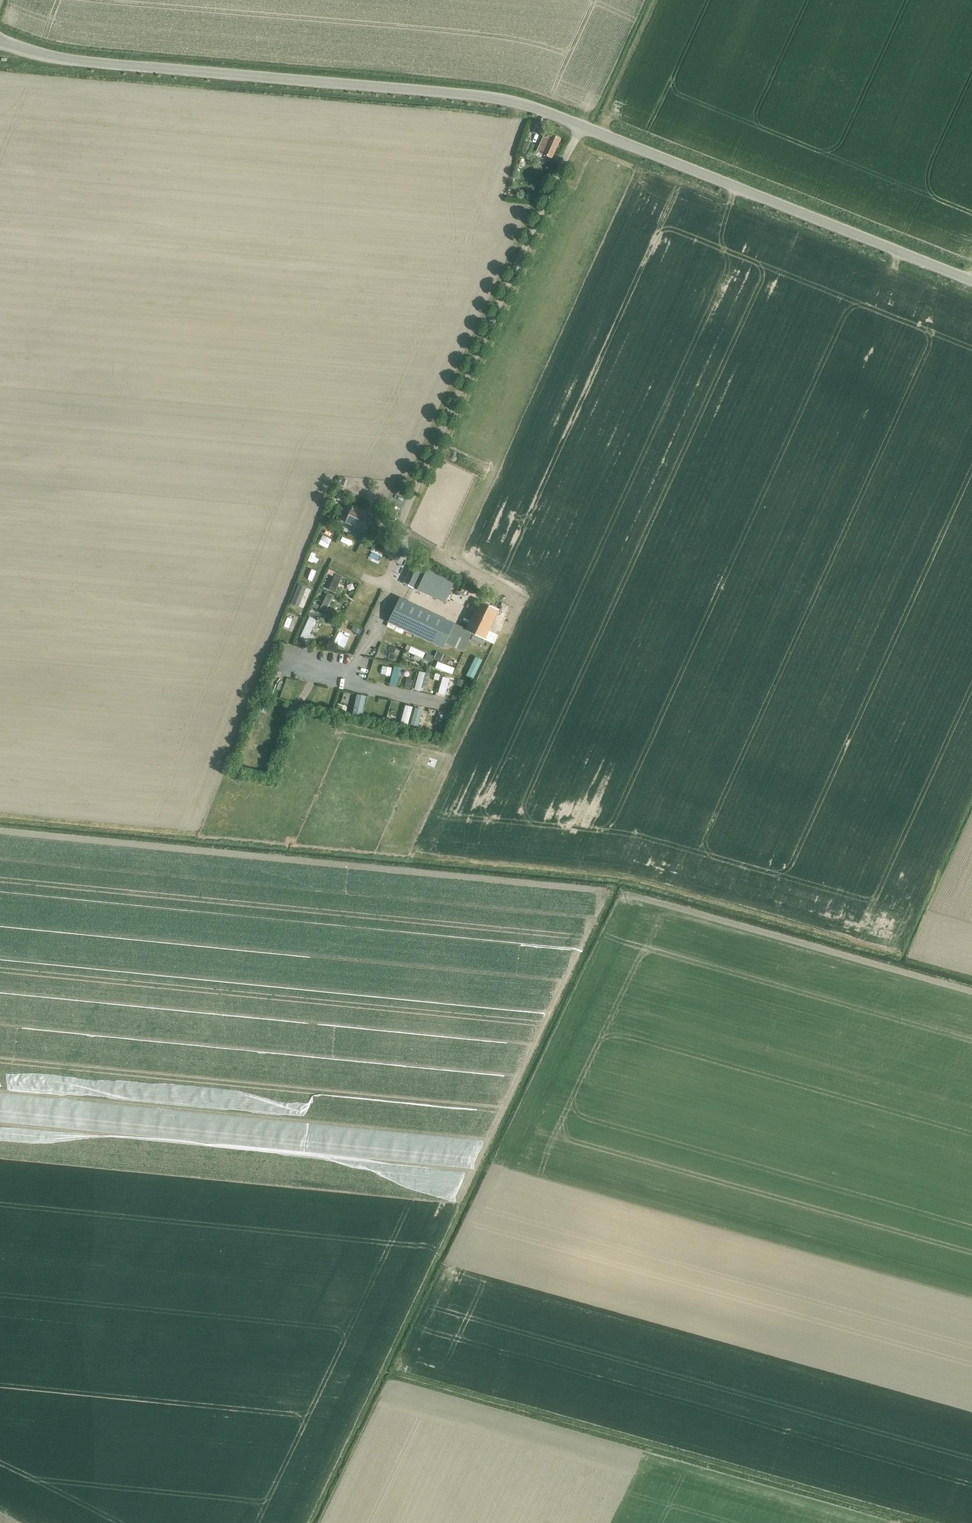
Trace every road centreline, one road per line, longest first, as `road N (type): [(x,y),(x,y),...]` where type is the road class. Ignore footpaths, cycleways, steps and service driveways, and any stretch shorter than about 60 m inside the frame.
road 1 (unclassified): [(971,281),(531,106),(480,94),(71,62),(0,40)]

